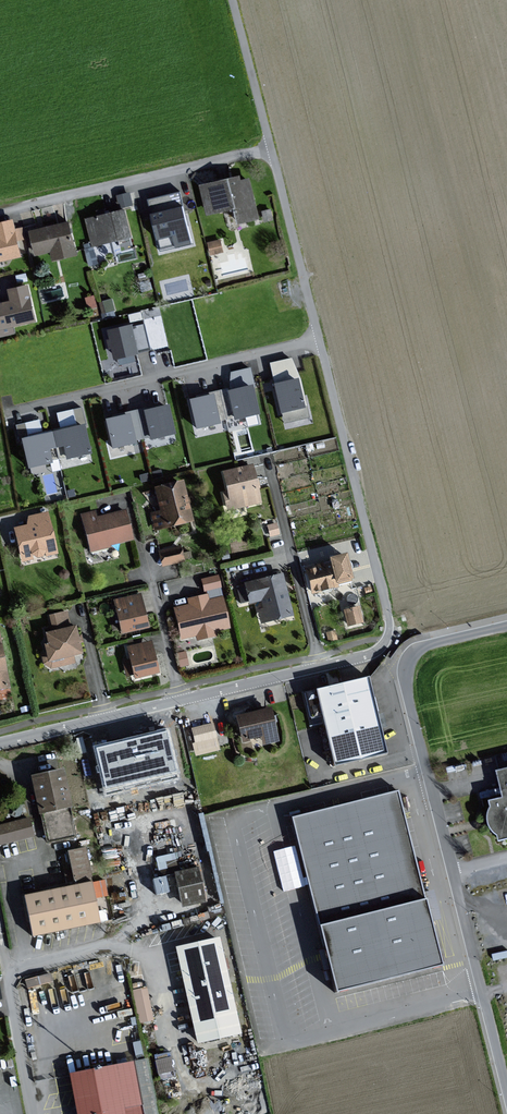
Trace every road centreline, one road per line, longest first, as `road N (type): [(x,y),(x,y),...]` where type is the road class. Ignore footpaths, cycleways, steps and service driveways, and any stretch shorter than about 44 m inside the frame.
road 1 (residential): [(269,150),(390,622),(379,649),(318,668)]
road 2 (unclassified): [(506,625),(428,644),(406,665),(452,874)]
road 3 (residential): [(269,150),(0,210)]
road 4 (unclassified): [(452,874),(506,1099)]
road 5 (residential): [(267,460),(318,668)]
road 6 (residential): [(122,497),(153,585),(178,700)]
road 7 (residential): [(178,700),(0,742)]
road 8 (track): [(231,0),(269,150)]
road 9 (residential): [(318,668),(178,700)]
road 10 (unclassified): [(7,972),(32,1113)]

